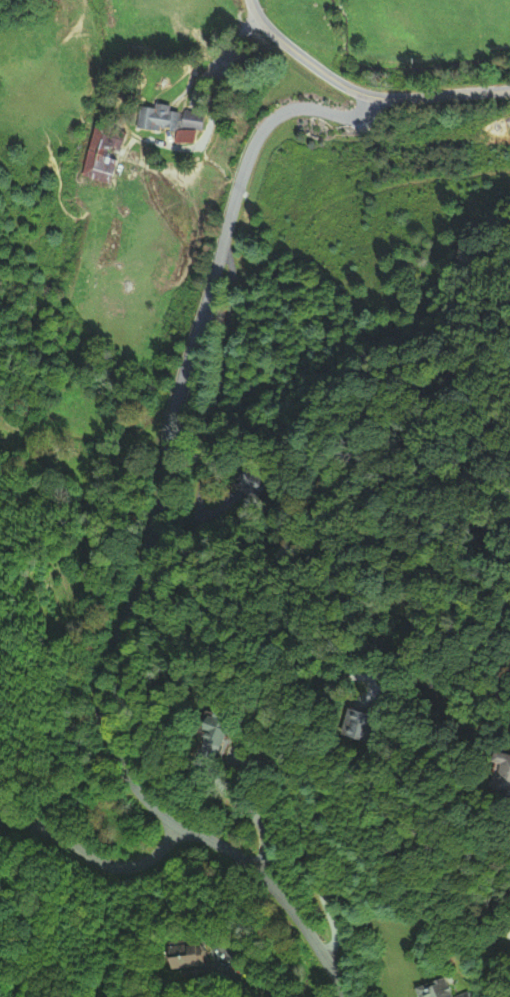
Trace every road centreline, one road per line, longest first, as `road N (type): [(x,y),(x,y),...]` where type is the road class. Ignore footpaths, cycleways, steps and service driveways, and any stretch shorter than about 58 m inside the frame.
road 1 (residential): [(368,97),(357,114),(294,108),(272,120),(254,145),(174,408),(158,516),(100,695),(114,750),(144,799),(276,890),(344,996)]
road 2 (tertiary): [(509,91),(368,97),(309,65),(271,32),(250,0)]
road 3 (residential): [(178,824),(150,859),(121,868),(42,827),(0,817)]

